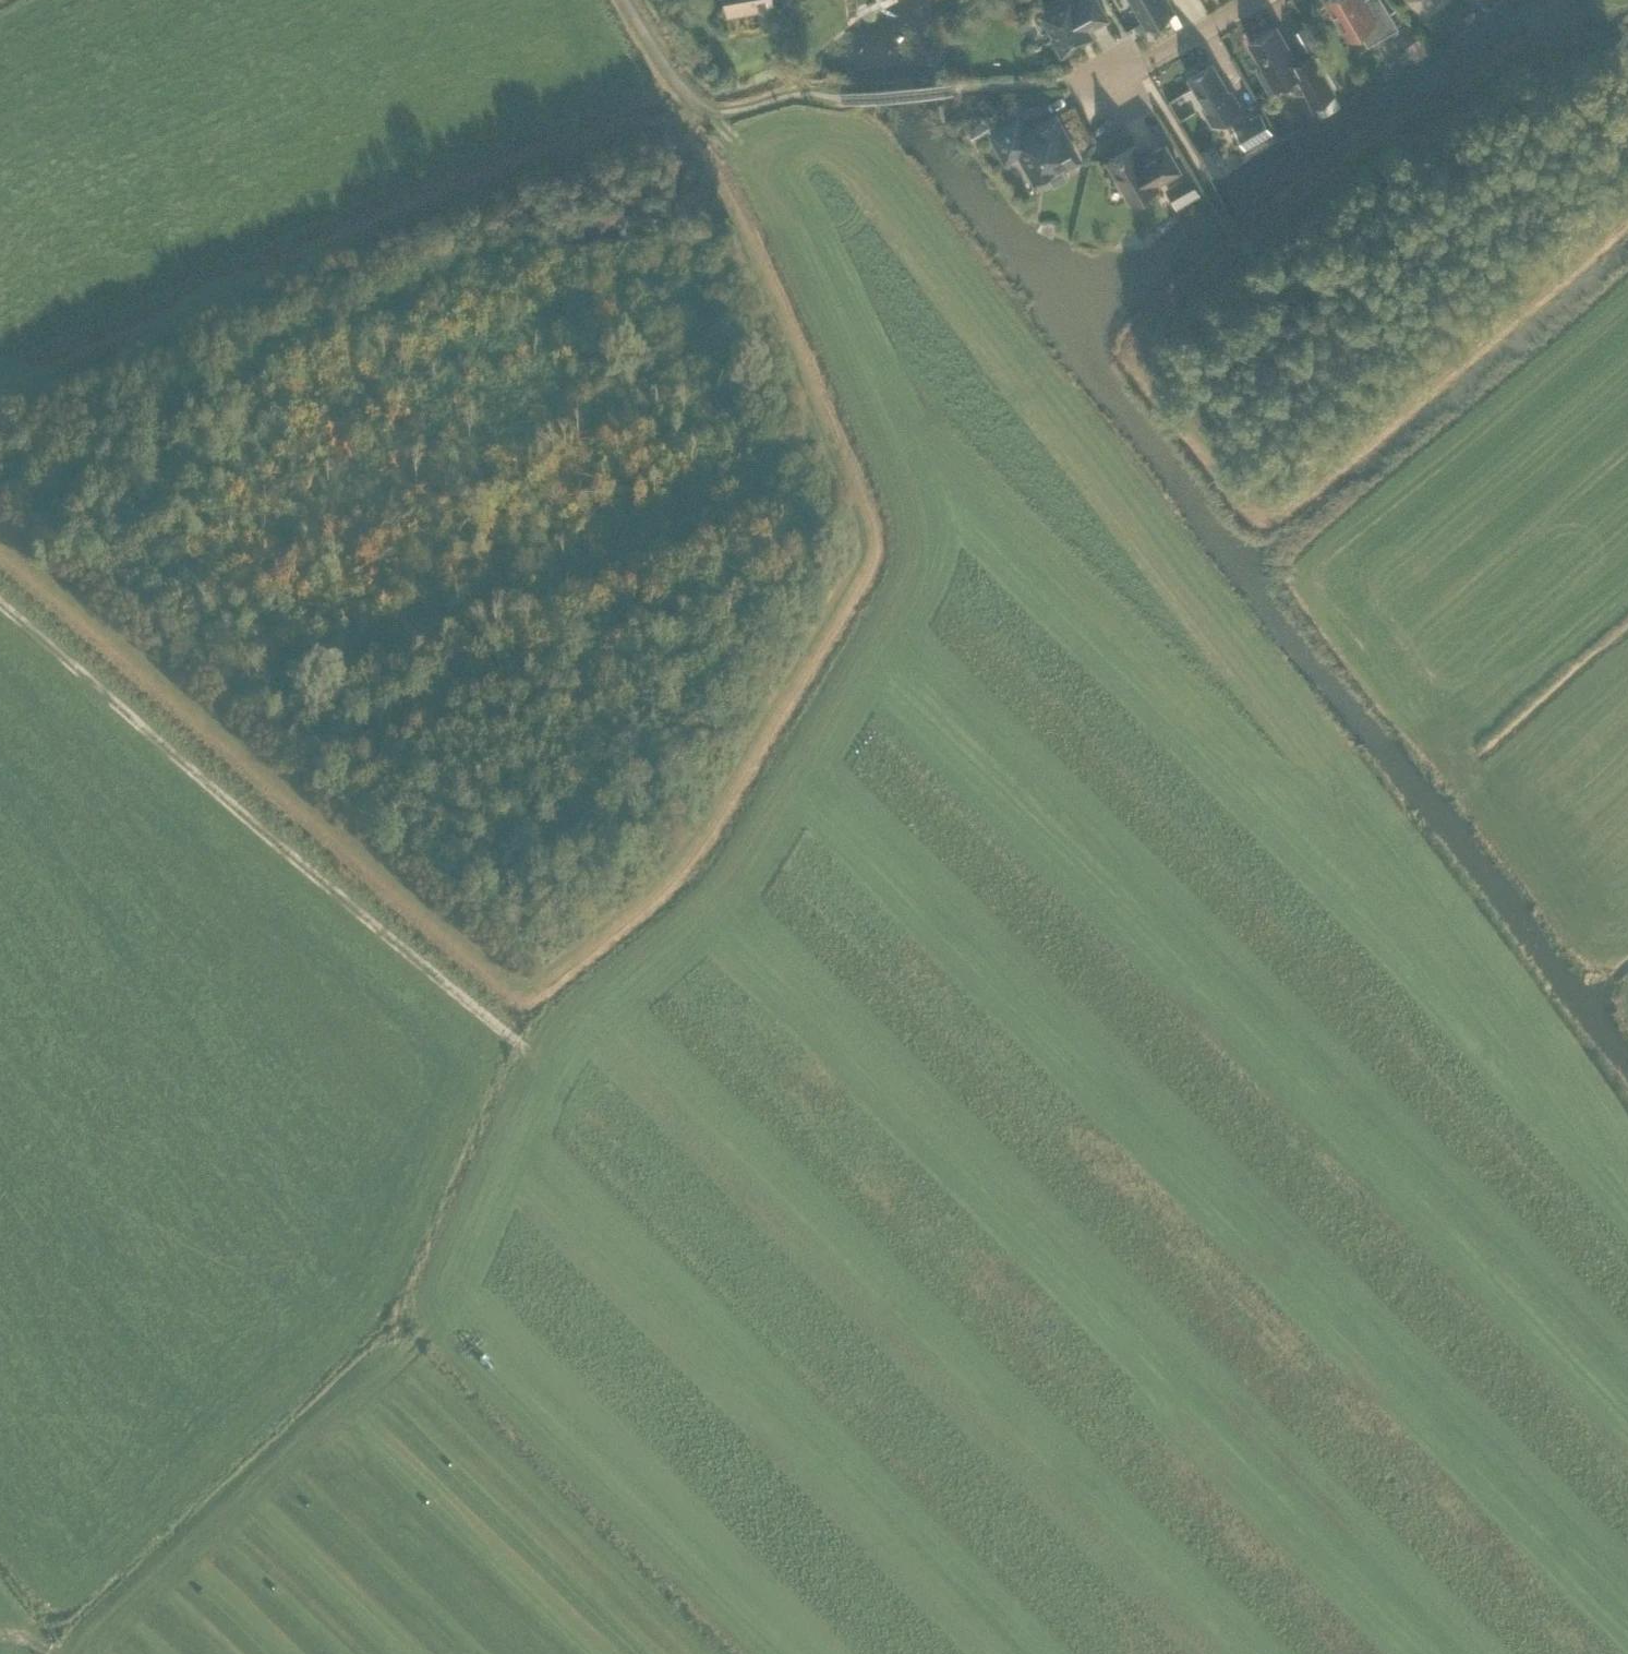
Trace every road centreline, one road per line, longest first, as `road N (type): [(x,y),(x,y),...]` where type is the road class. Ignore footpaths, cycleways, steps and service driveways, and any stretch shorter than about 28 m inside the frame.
road 1 (residential): [(1101,82),(1254,0)]

